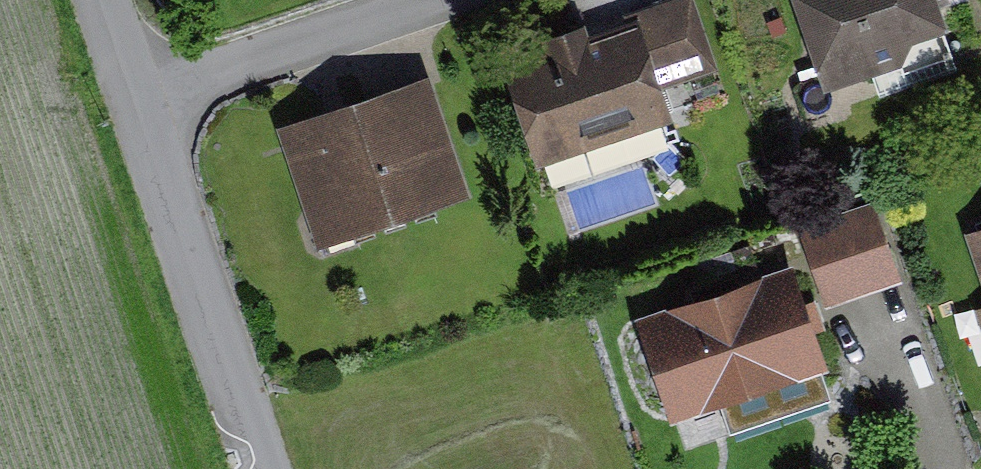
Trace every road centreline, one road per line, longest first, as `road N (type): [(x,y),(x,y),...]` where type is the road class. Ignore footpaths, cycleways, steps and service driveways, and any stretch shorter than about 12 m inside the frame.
road 1 (unclassified): [(277,468),(157,104)]
road 2 (residential): [(157,104),(466,0)]

